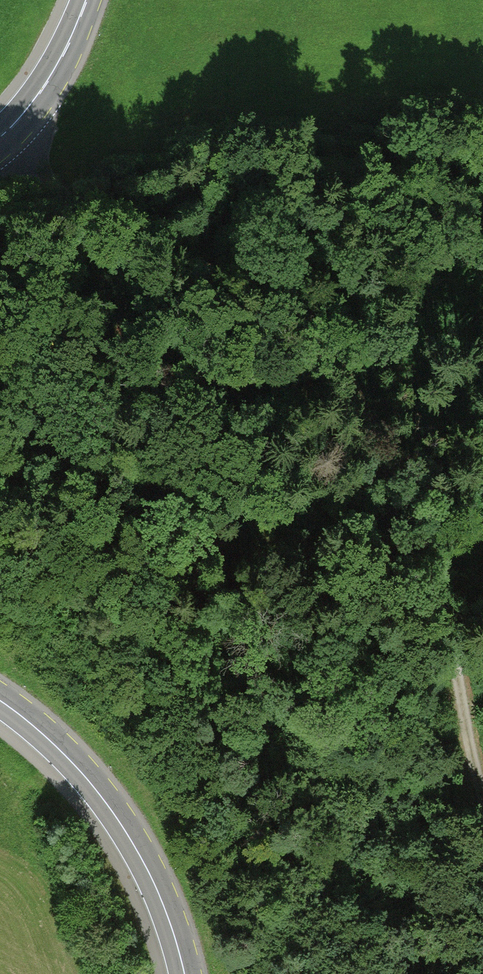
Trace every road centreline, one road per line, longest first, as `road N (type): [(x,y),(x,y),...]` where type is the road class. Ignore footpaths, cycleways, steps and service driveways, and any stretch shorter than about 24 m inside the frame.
road 1 (track): [(0,158),(264,287),(331,356),(422,535),(452,620),(482,765)]
road 2 (secondary): [(0,702),(101,795),(164,904),(185,973)]
road 3 (secondary): [(86,0),(55,70),(0,138)]

